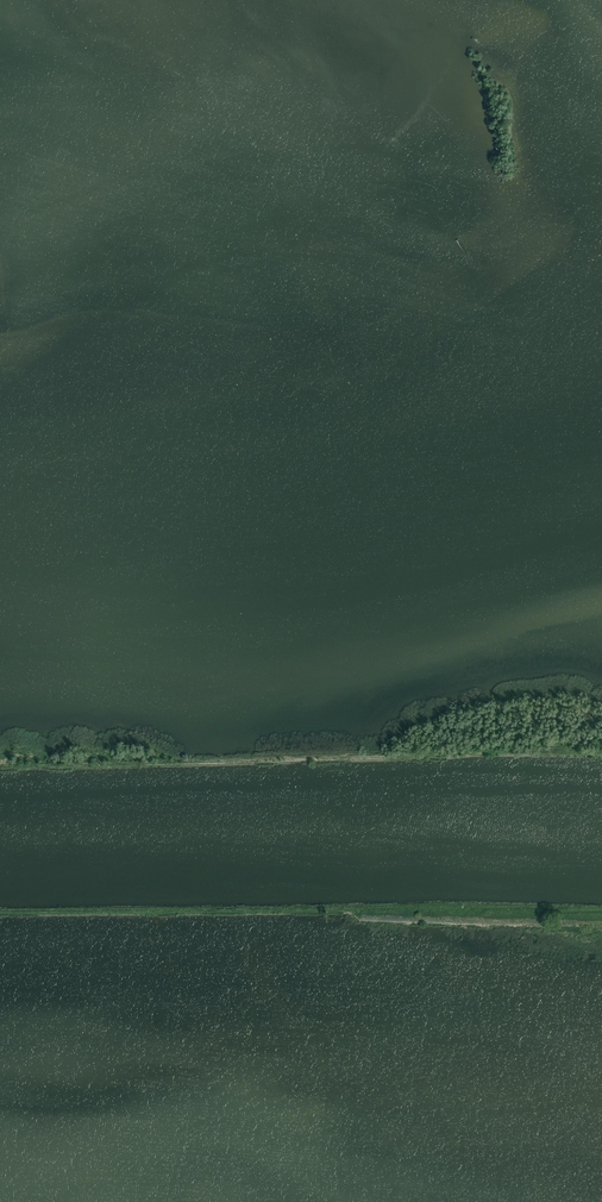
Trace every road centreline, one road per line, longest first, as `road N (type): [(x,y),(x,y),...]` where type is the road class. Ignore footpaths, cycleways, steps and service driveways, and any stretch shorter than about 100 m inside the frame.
road 1 (track): [(354,911),(601,913)]

